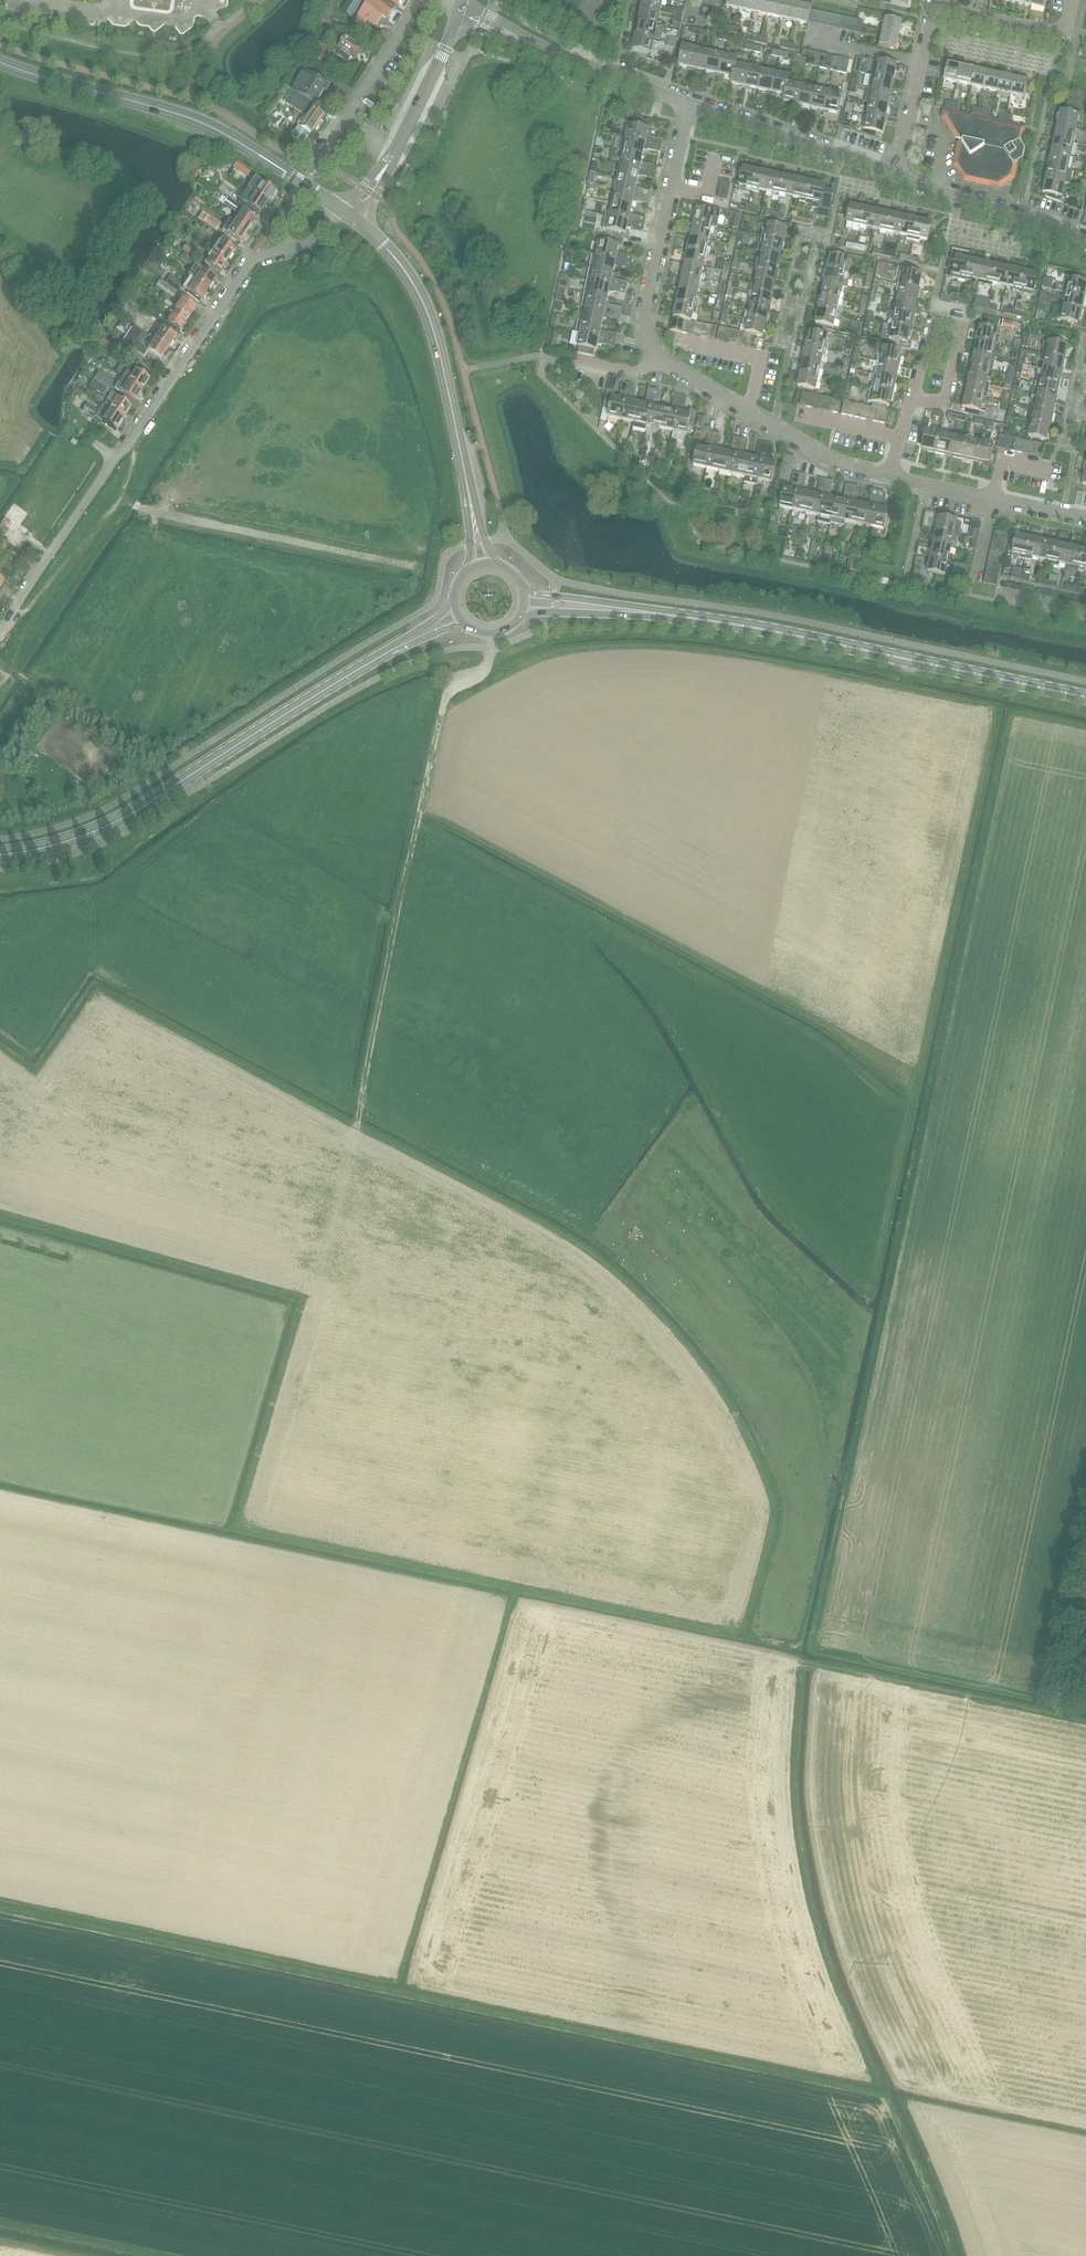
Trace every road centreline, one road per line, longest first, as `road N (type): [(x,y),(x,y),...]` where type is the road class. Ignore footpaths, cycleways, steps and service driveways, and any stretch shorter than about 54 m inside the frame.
road 1 (residential): [(2,631),(255,258),(311,244),(343,210)]
road 2 (track): [(359,1118),(447,698),(489,668),(490,635)]
road 3 (primary): [(1085,697),(777,632),(624,610)]
road 4 (primary): [(0,856),(107,827),(401,646)]
road 5 (tertiary): [(343,210),(188,117),(0,64)]
road 6 (tertiary): [(475,526),(429,322),(409,279),(361,225)]
road 7 (track): [(810,1664),(1085,1724)]
road 8 (residential): [(687,104),(643,310),(646,341),(659,360)]
road 9 (residential): [(659,360),(821,455),(890,476)]
road 10 (tertiary): [(895,175),(687,104)]
road 11 (tertiary): [(1085,242),(895,175)]
road 12 (tertiary): [(687,104),(520,38)]
road 13 (residential): [(934,4),(1065,32),(1072,0)]
road 14 (tertiary): [(395,153),(458,11)]
road 15 (residential): [(915,398),(945,400),(967,313),(937,307)]
road 16 (residential): [(342,122),(421,0)]

